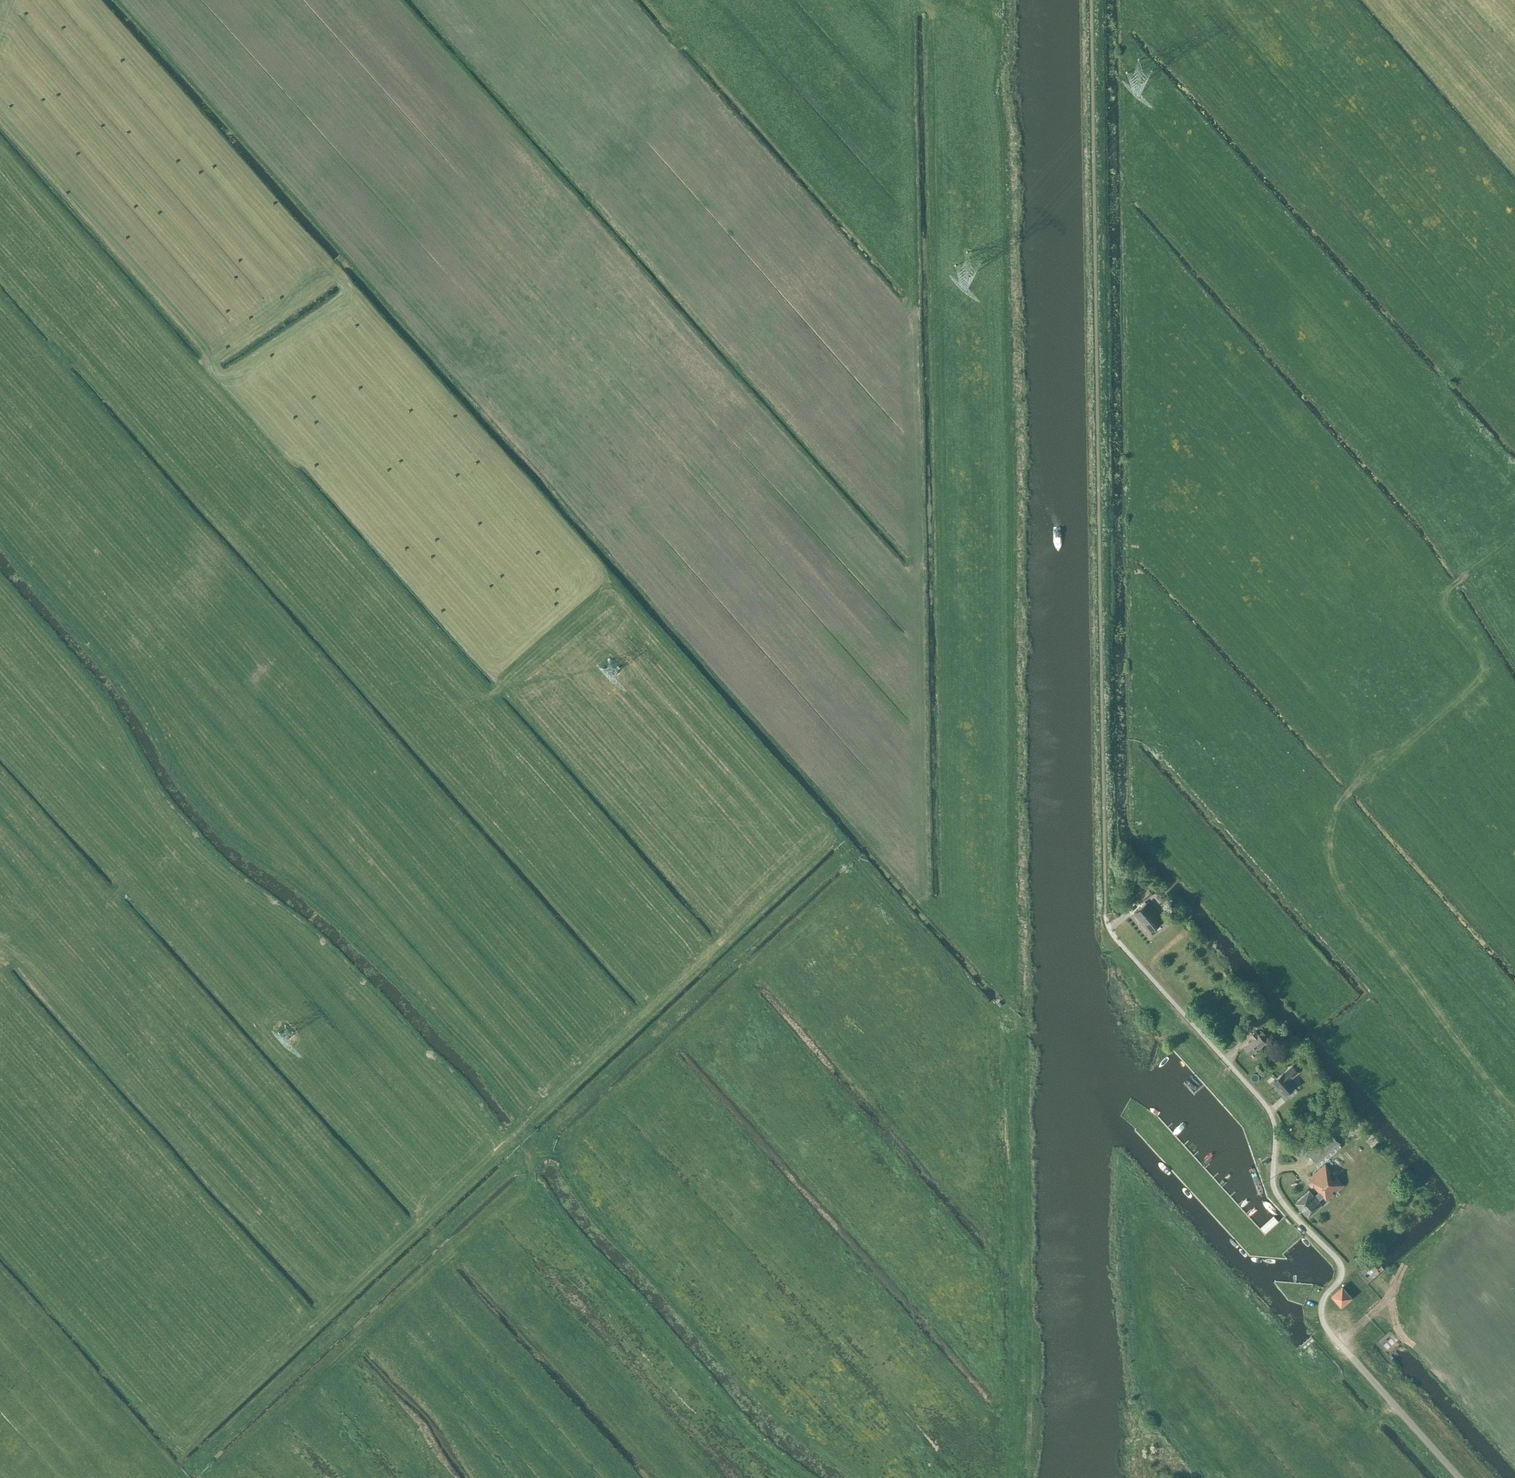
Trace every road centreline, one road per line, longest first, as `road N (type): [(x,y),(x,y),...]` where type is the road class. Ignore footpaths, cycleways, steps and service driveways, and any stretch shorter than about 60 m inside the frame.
road 1 (unclassified): [(1459,1477),(1326,1325),(1325,1301),(1342,1268),(1277,1192),(1266,1105),(1110,930)]

